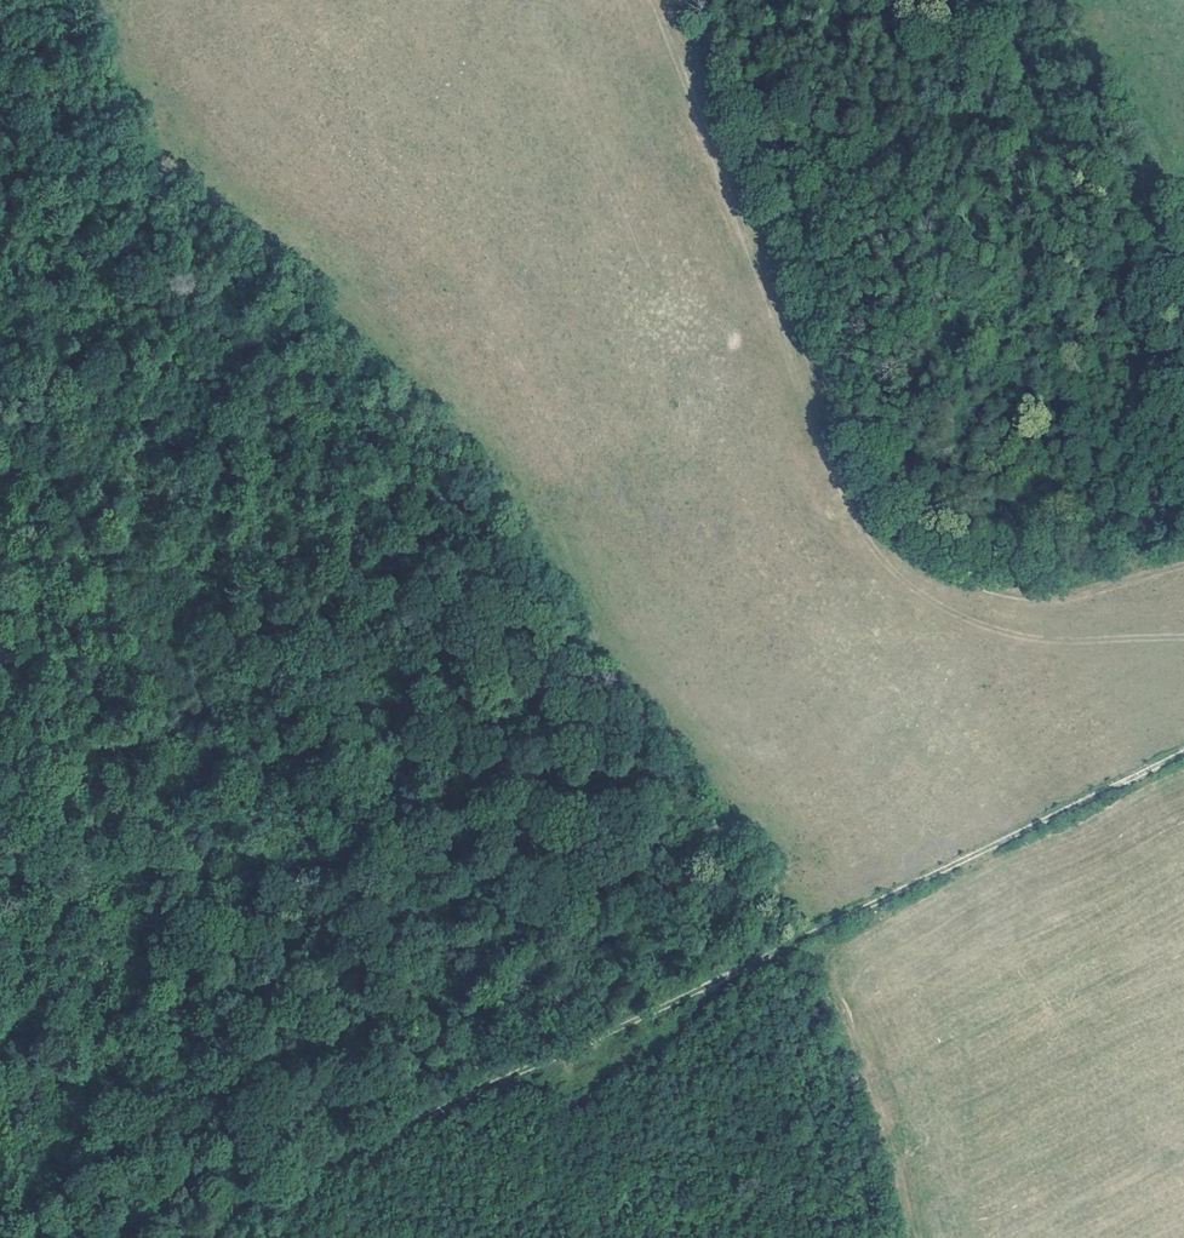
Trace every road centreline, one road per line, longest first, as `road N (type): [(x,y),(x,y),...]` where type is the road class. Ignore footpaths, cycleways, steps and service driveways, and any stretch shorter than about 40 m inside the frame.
road 1 (track): [(1183,754),(184,1237)]

